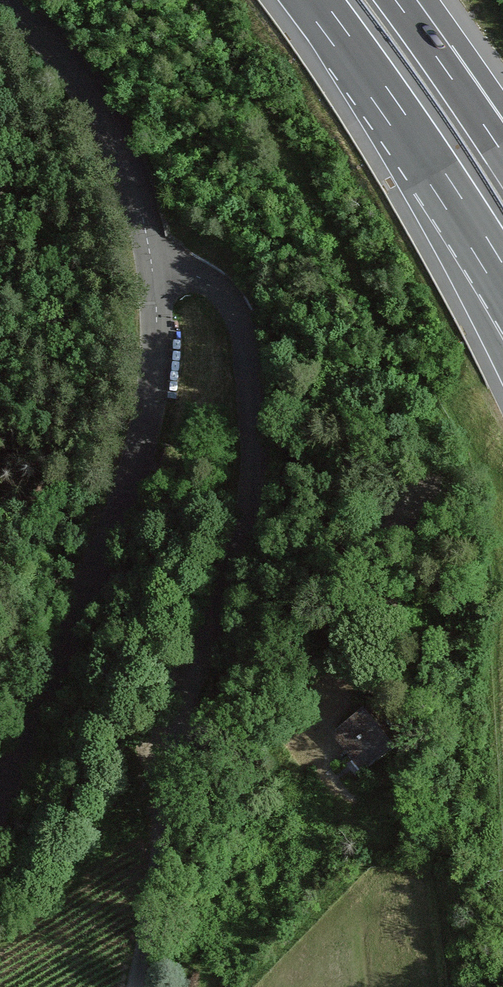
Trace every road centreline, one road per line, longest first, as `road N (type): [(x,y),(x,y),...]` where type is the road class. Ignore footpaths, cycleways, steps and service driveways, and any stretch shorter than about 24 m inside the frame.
road 1 (unclassified): [(154,271),(182,269),(210,281),(246,324),(257,464),(179,740),(131,986)]
road 2 (track): [(154,271),(158,323),(124,502),(0,793)]
road 3 (motorway): [(332,28),(502,363)]
road 4 (residential): [(8,0),(83,76),(117,145),(154,271)]
road 5 (motorway): [(332,28),(502,281)]
road 6 (motorway): [(502,146),(428,27)]
road 7 (motorway): [(502,130),(428,27)]

